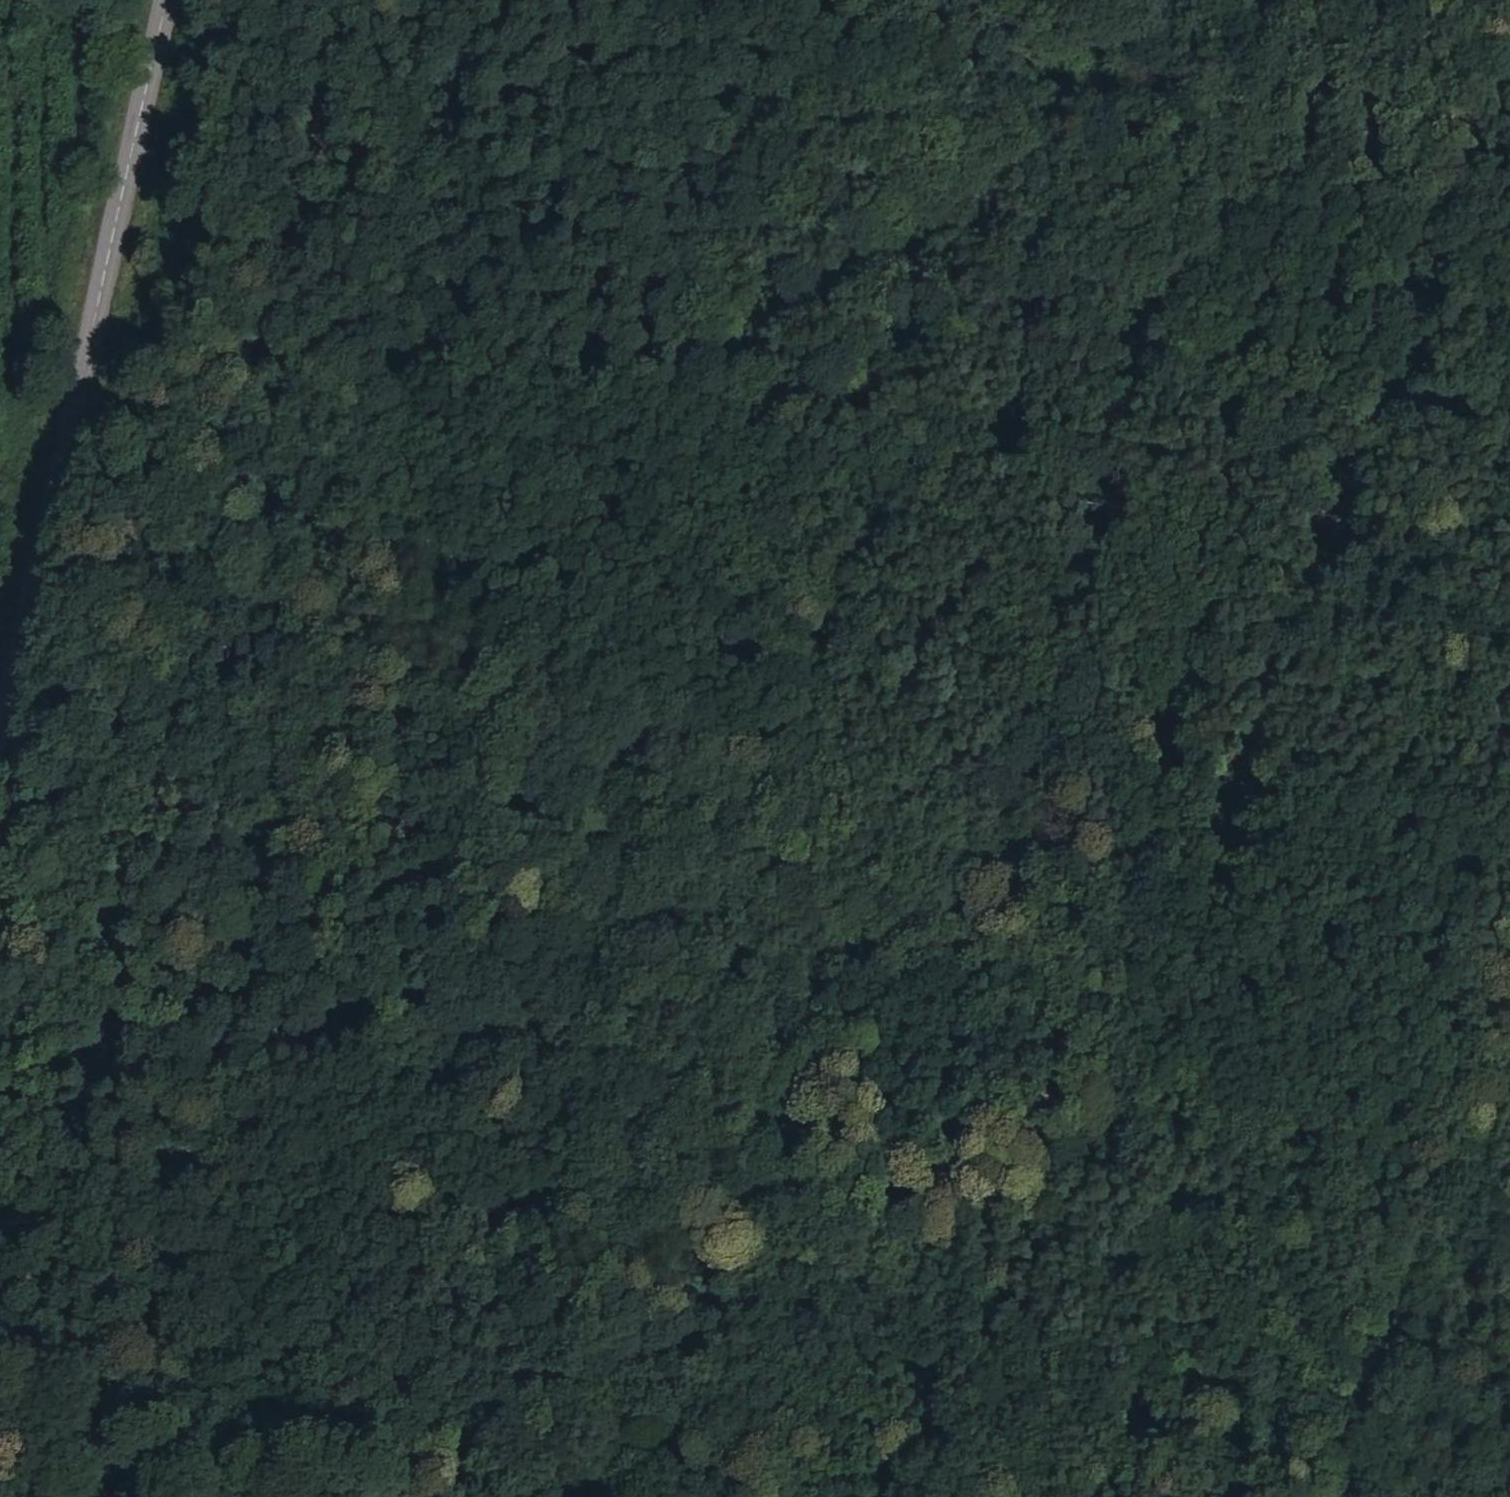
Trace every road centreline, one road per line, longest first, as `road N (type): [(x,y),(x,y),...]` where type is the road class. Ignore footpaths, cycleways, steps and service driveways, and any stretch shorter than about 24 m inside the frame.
road 1 (tertiary): [(0,708),(167,0)]
road 2 (track): [(537,1496),(160,1407),(110,1376),(68,1320),(0,1275)]

